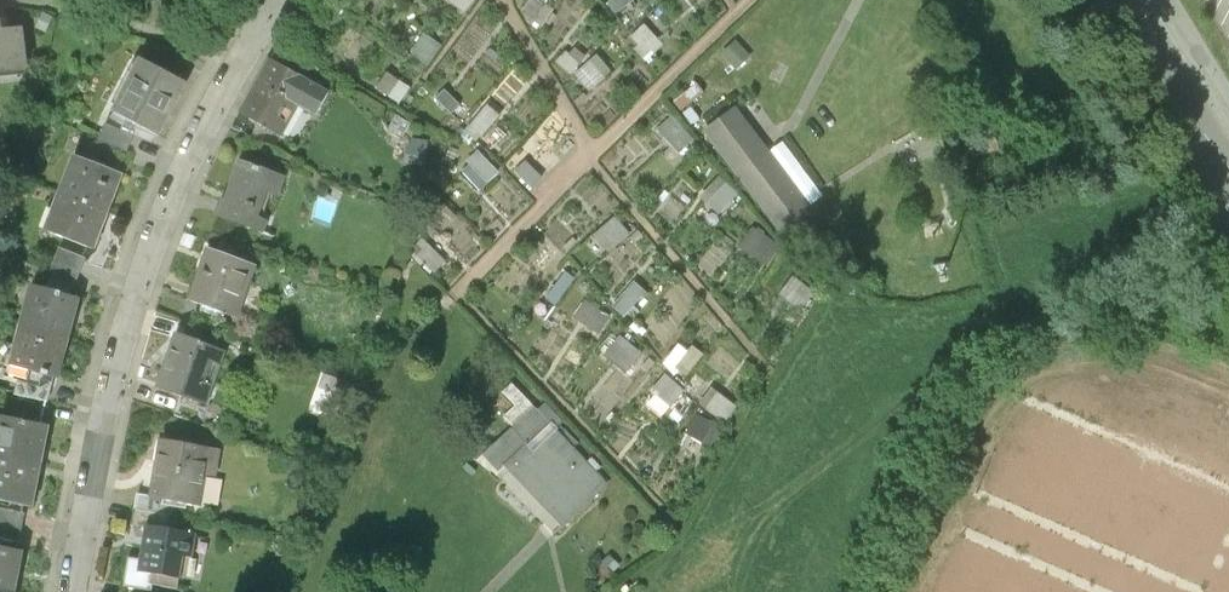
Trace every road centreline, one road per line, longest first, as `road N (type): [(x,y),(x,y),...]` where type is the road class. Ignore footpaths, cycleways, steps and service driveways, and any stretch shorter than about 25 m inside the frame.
road 1 (residential): [(73,591),(112,375),(159,230),(235,72),(279,2)]
road 2 (secondary): [(1228,169),(1127,0)]

